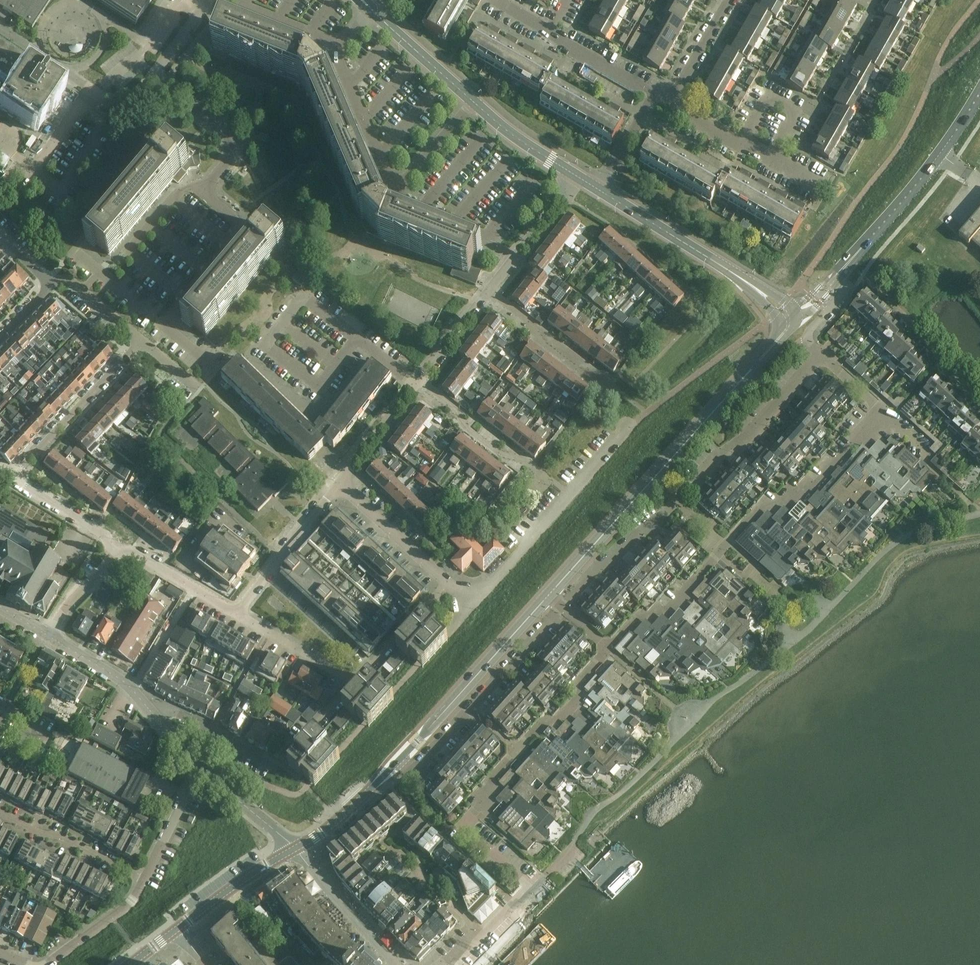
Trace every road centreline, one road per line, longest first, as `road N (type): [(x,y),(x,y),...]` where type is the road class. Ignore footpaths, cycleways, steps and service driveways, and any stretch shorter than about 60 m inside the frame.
road 1 (secondary): [(791,322),(547,594)]
road 2 (residential): [(608,648),(632,622),(679,598),(756,513),(817,482),(880,413)]
road 3 (residential): [(561,606),(746,436),(820,355)]
road 4 (residential): [(532,888),(463,826),(518,750),(545,722),(576,706),(581,679),(608,648)]
road 5 (secondary): [(833,280),(914,189),(979,93)]
road 6 (unclassified): [(473,605),(626,426)]
road 7 (residential): [(399,761),(418,767),(561,606)]
road 8 (secondary): [(598,191),(752,287),(791,322)]
road 9 (residential): [(154,76),(214,3),(340,44)]
road 10 (secondary): [(547,594),(399,761)]
road 11 (residential): [(12,478),(140,343)]
road 12 (residential): [(163,325),(237,234),(238,221),(203,192)]
road 13 (residential): [(337,483),(236,613)]
road 14 (residential): [(544,480),(471,433),(454,407),(417,379)]
road 15 (residential): [(614,394),(488,291)]
road 16 (residential): [(340,44),(338,60),(392,194)]
road 17 (residential): [(203,192),(229,156),(227,137),(154,76)]
road 18 (residential): [(142,885),(0,815)]
road 19 (residential): [(394,964),(294,849)]
road 20 (residential): [(446,581),(337,483)]
road 21 (residential): [(774,160),(801,112),(770,95),(743,143)]
road 22 (residential): [(277,770),(177,715),(148,710)]
road 23 (residential): [(573,176),(488,291)]
road 24 (secondary): [(178,928),(294,849)]
road 25 (secondary): [(369,12),(472,106)]
road 26 (residential): [(236,613),(355,684)]
road 27 (residential): [(355,684),(446,581)]
road 28 (residential): [(236,613),(138,554),(117,551)]
road 29 (residential): [(117,551),(12,478)]
road 30 (unclassified): [(142,885),(204,774)]
road 31 (residential): [(414,382),(337,483)]
road 32 (residential): [(281,323),(264,346),(318,387),(335,364)]
road 33 (secondary): [(472,106),(573,176)]
road 34 (residential): [(50,964),(113,918),(142,885)]

